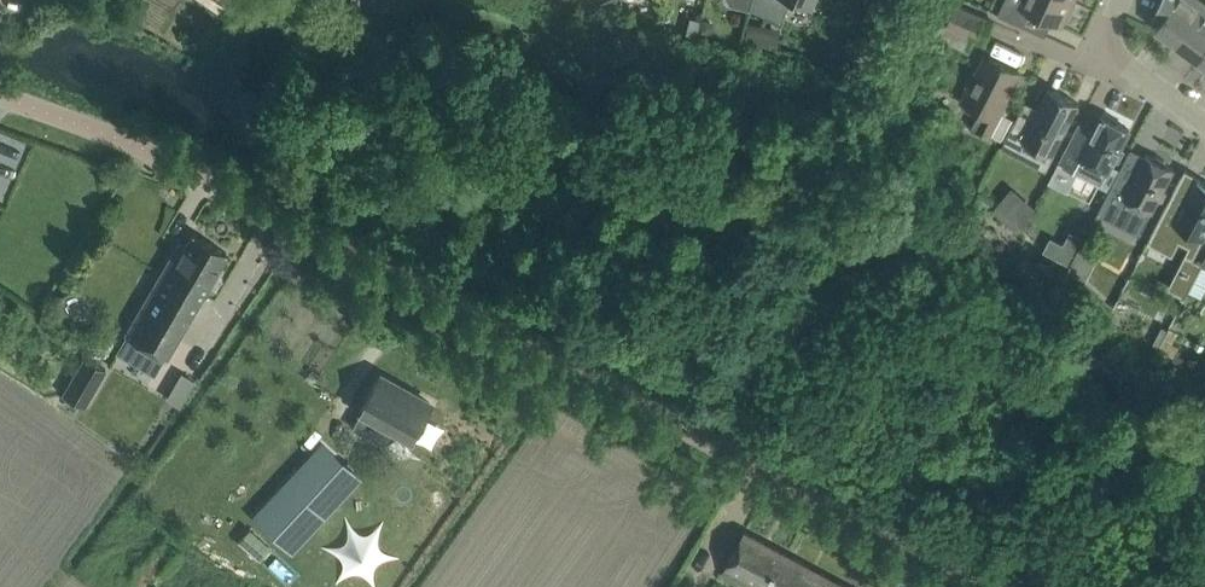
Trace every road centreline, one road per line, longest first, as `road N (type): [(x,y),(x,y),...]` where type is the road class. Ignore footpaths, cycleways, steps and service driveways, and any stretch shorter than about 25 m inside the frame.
road 1 (residential): [(509,334),(128,137),(0,95)]
road 2 (residential): [(980,586),(654,412)]
road 3 (residential): [(1204,126),(1116,56),(1109,30),(1120,0)]

